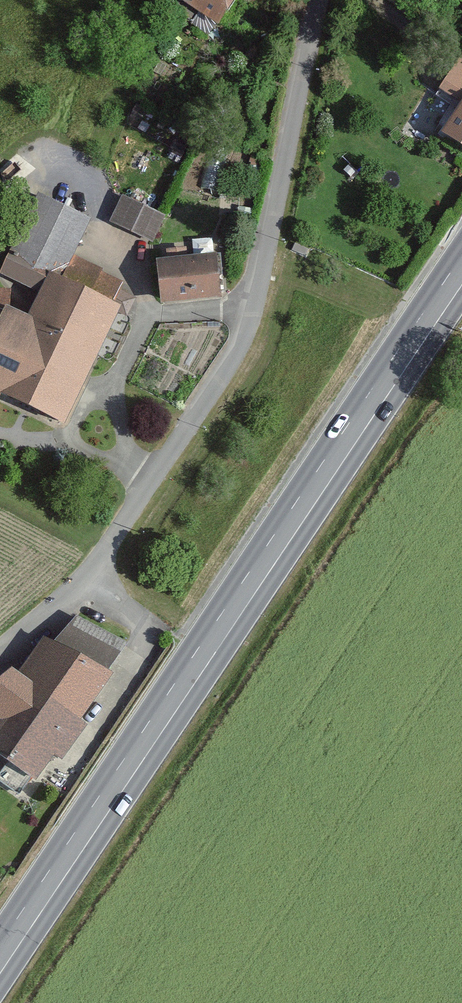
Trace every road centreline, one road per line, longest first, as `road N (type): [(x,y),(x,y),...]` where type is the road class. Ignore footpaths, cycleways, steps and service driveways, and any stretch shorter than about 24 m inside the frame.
road 1 (primary): [(461,272),(0,960)]
road 2 (unclassified): [(0,653),(90,573),(238,343),(256,294),(319,0)]

